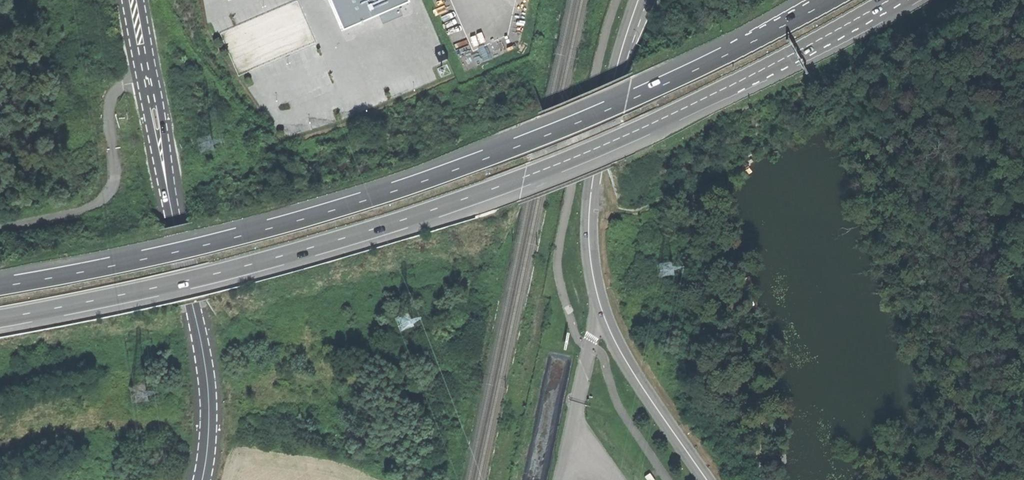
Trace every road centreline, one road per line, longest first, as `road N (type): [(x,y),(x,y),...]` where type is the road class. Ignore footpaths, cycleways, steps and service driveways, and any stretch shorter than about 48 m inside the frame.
road 1 (trunk): [(833,0),(627,101),(422,181),(167,252),(0,287)]
road 2 (trunk): [(0,316),(175,282),(427,211),(621,137),(787,56)]
road 3 (secondary): [(708,479),(616,344),(592,271),(594,175),(639,0)]
road 4 (secondary): [(203,479),(209,412),(174,221)]
road 5 (secondary): [(126,0),(153,155),(174,221)]
road 6 (secondary): [(174,221),(168,119),(139,0)]
road 7 (trunk): [(787,56),(834,44),(908,0)]

